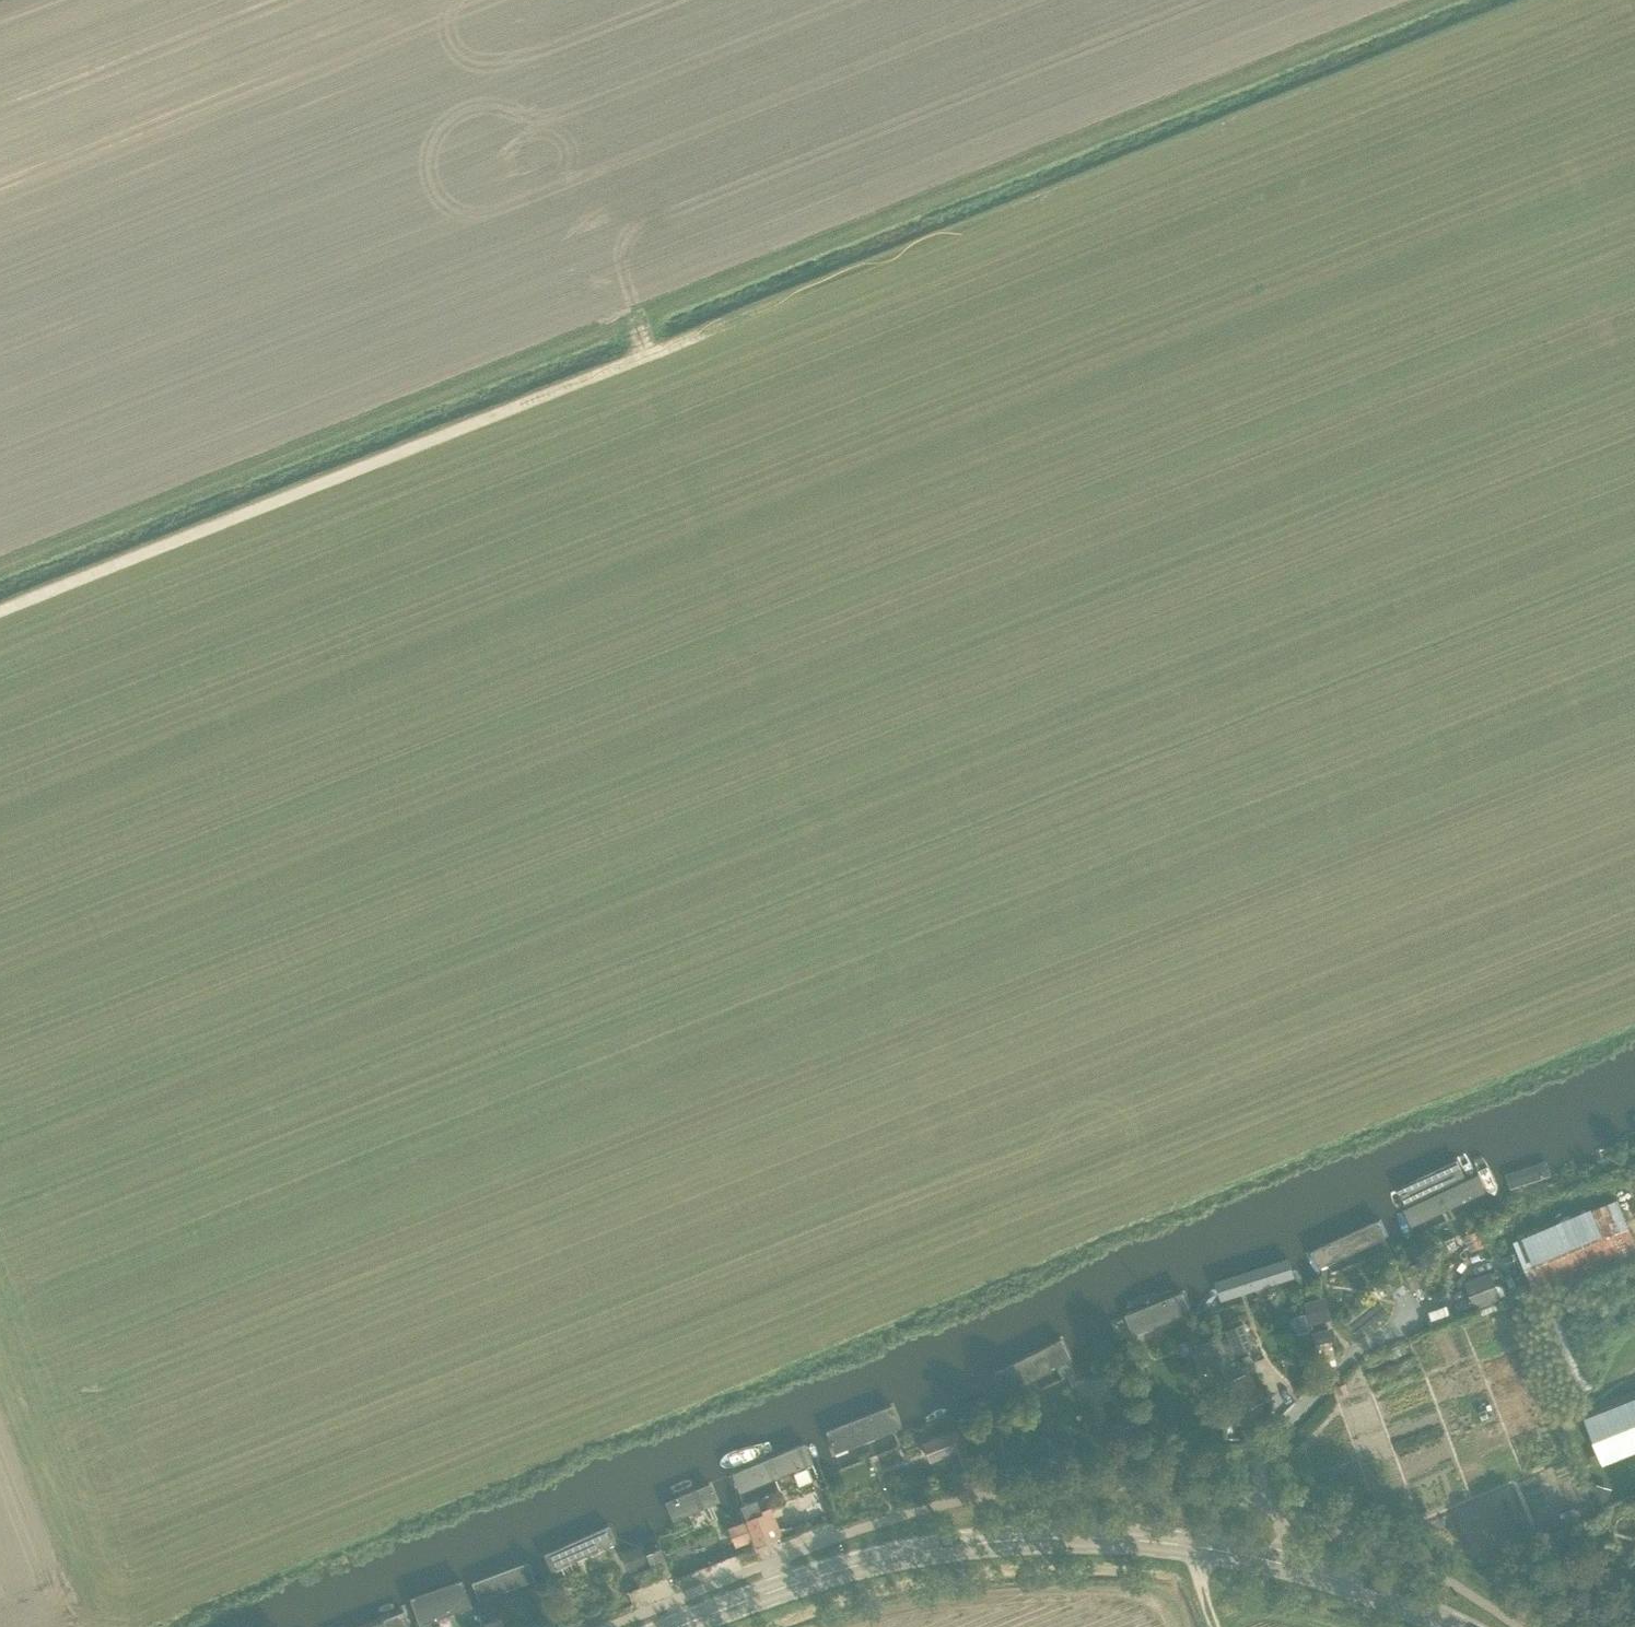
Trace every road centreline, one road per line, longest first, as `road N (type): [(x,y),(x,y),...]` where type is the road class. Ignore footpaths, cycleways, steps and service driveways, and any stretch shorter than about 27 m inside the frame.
road 1 (tertiary): [(668,1626),(863,1558),(1080,1533),(1188,1541),(1289,1561),(1465,1626)]

